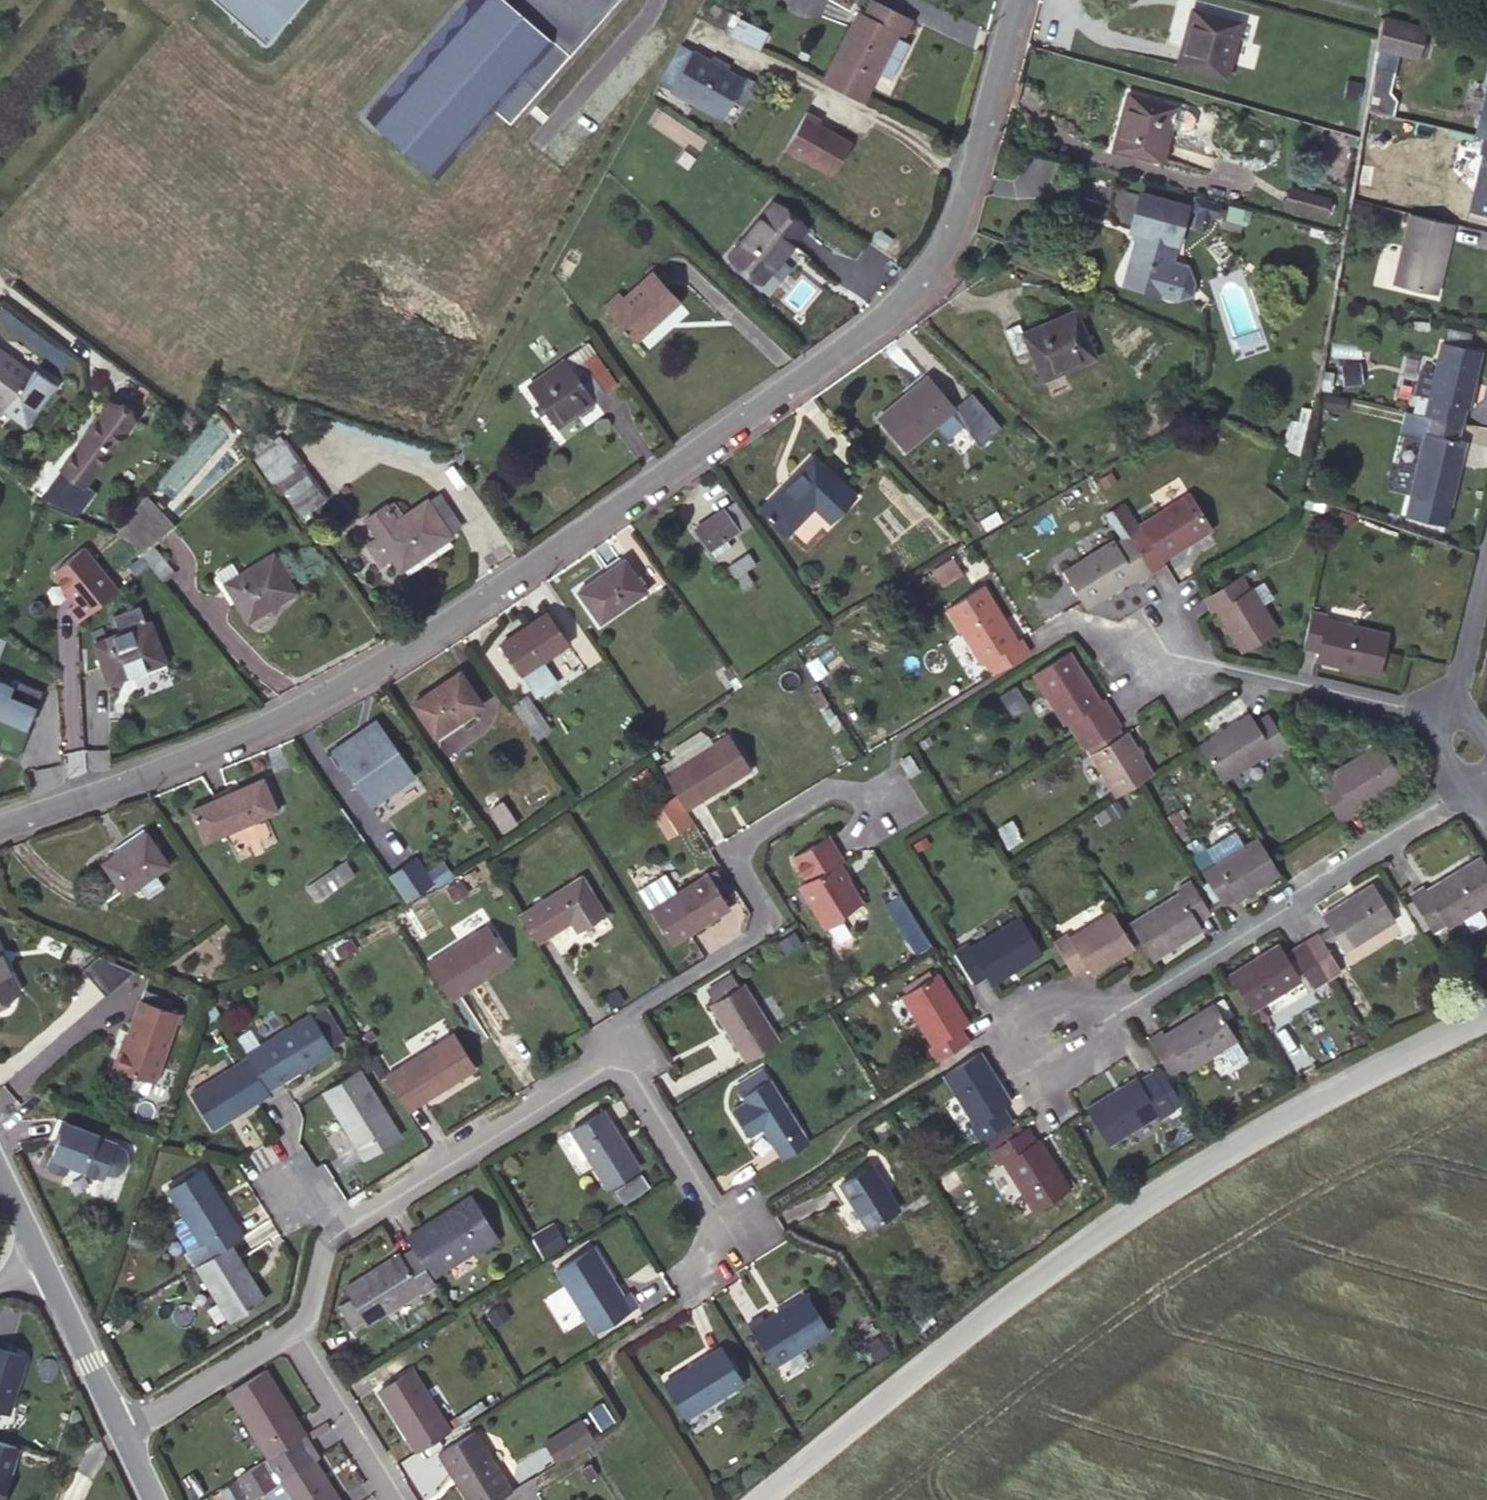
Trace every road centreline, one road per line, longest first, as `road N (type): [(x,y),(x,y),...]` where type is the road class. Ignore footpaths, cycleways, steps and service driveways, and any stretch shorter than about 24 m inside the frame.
road 1 (residential): [(1010,0),(942,247),(900,303),(363,669),(263,726),(0,827)]
road 2 (residential): [(1486,1019),(1285,1112),(902,1380),(757,1499)]
road 3 (residential): [(1057,1052),(1290,911),(1295,889),(1482,776)]
road 4 (residential): [(611,1054),(630,1010),(768,924),(729,852),(825,788),(880,803)]
road 5 (residential): [(322,1224),(611,1054)]
road 6 (residential): [(1140,647),(1450,722)]
road 7 (residential): [(611,1054),(720,1233),(681,1275)]
road 8 (residential): [(400,1499),(289,1326)]
road 9 (residential): [(116,1427),(289,1326)]
road 10 (residential): [(116,1427),(42,1265)]
road 11 (residential): [(1486,568),(1450,722)]

